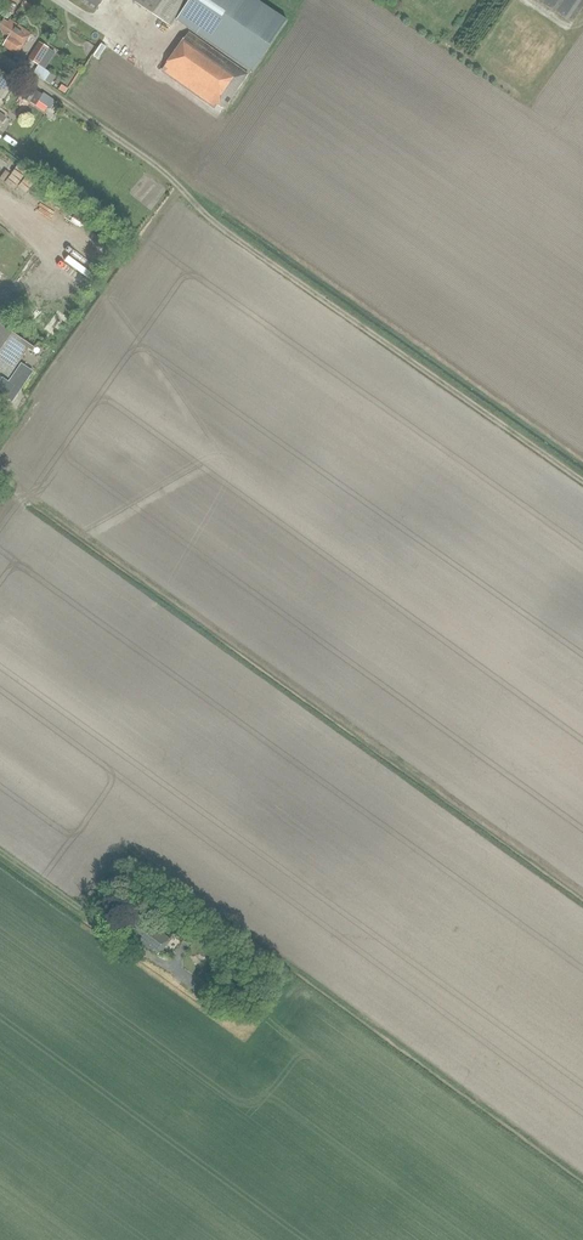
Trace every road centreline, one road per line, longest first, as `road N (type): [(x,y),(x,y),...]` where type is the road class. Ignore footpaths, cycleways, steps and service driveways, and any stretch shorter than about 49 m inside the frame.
road 1 (track): [(0,57),(149,161),(247,247),(582,482)]

